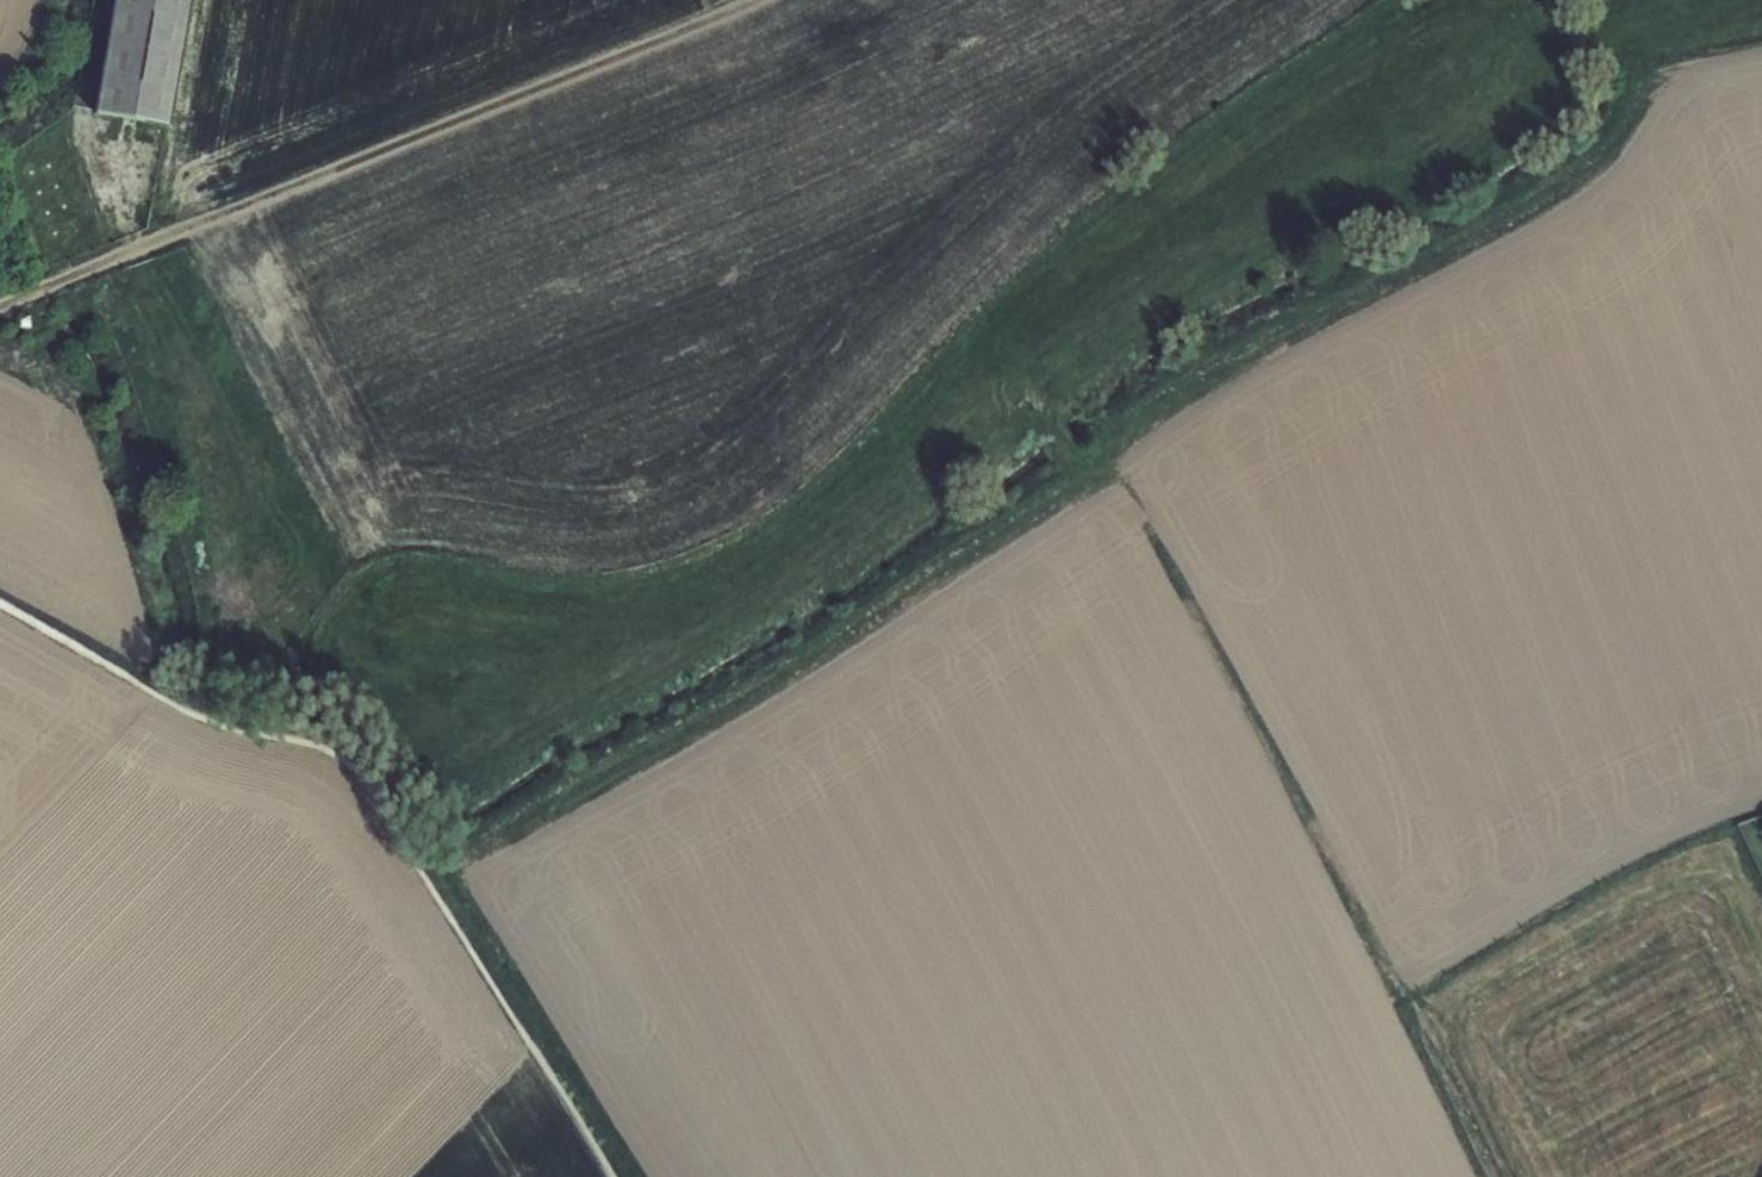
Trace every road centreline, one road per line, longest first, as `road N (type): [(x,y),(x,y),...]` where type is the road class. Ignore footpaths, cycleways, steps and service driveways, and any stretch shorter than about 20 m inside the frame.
road 1 (track): [(606,1176),(346,769),(298,743),(237,735),(166,704),(0,615)]
road 2 (track): [(0,305),(744,0)]

